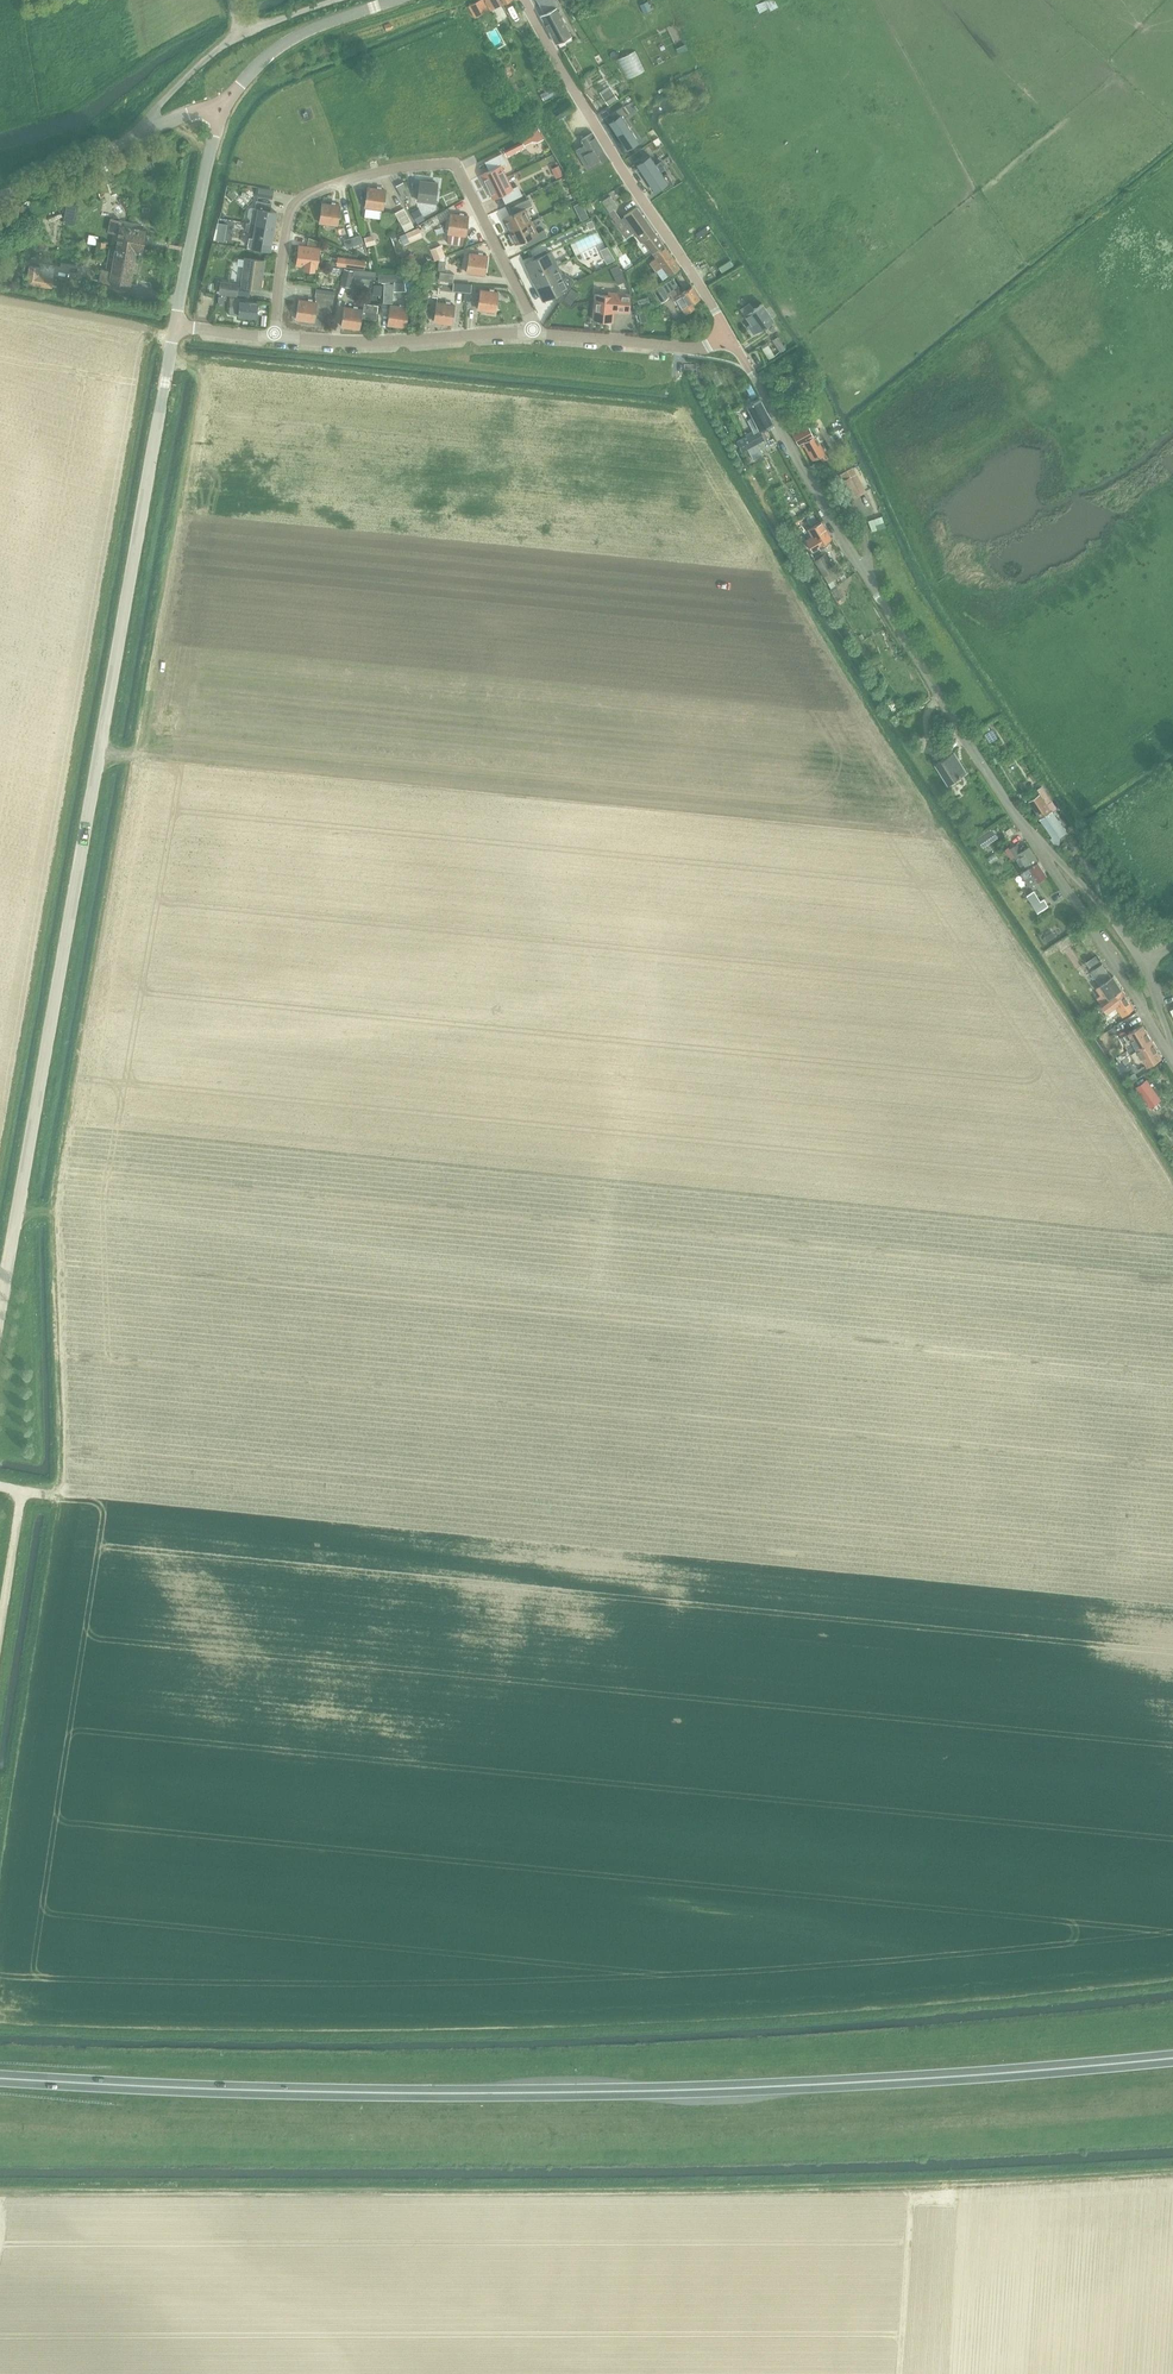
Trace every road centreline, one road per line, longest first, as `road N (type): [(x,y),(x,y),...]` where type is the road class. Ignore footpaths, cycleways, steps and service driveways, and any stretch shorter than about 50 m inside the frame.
road 1 (trunk): [(1172,2058),(623,2092),(335,2093),(0,2078)]
road 2 (track): [(0,2193),(565,2193),(1172,2170)]
road 3 (tertiary): [(0,1311),(177,326)]
road 4 (unclassified): [(1172,1063),(904,637),(728,336)]
road 5 (residential): [(276,336),(289,223),(302,200),(388,170),(454,164),(538,334)]
road 6 (residential): [(728,336),(525,0)]
road 7 (residential): [(276,336),(347,344),(538,334)]
road 8 (unclassified): [(0,196),(225,100)]
road 9 (tertiary): [(177,326),(225,100)]
road 10 (tertiary): [(225,100),(307,31),(395,0)]
road 11 (residential): [(538,334),(692,349),(728,336)]
road 12 (track): [(0,1487),(23,1491),(0,1632)]

